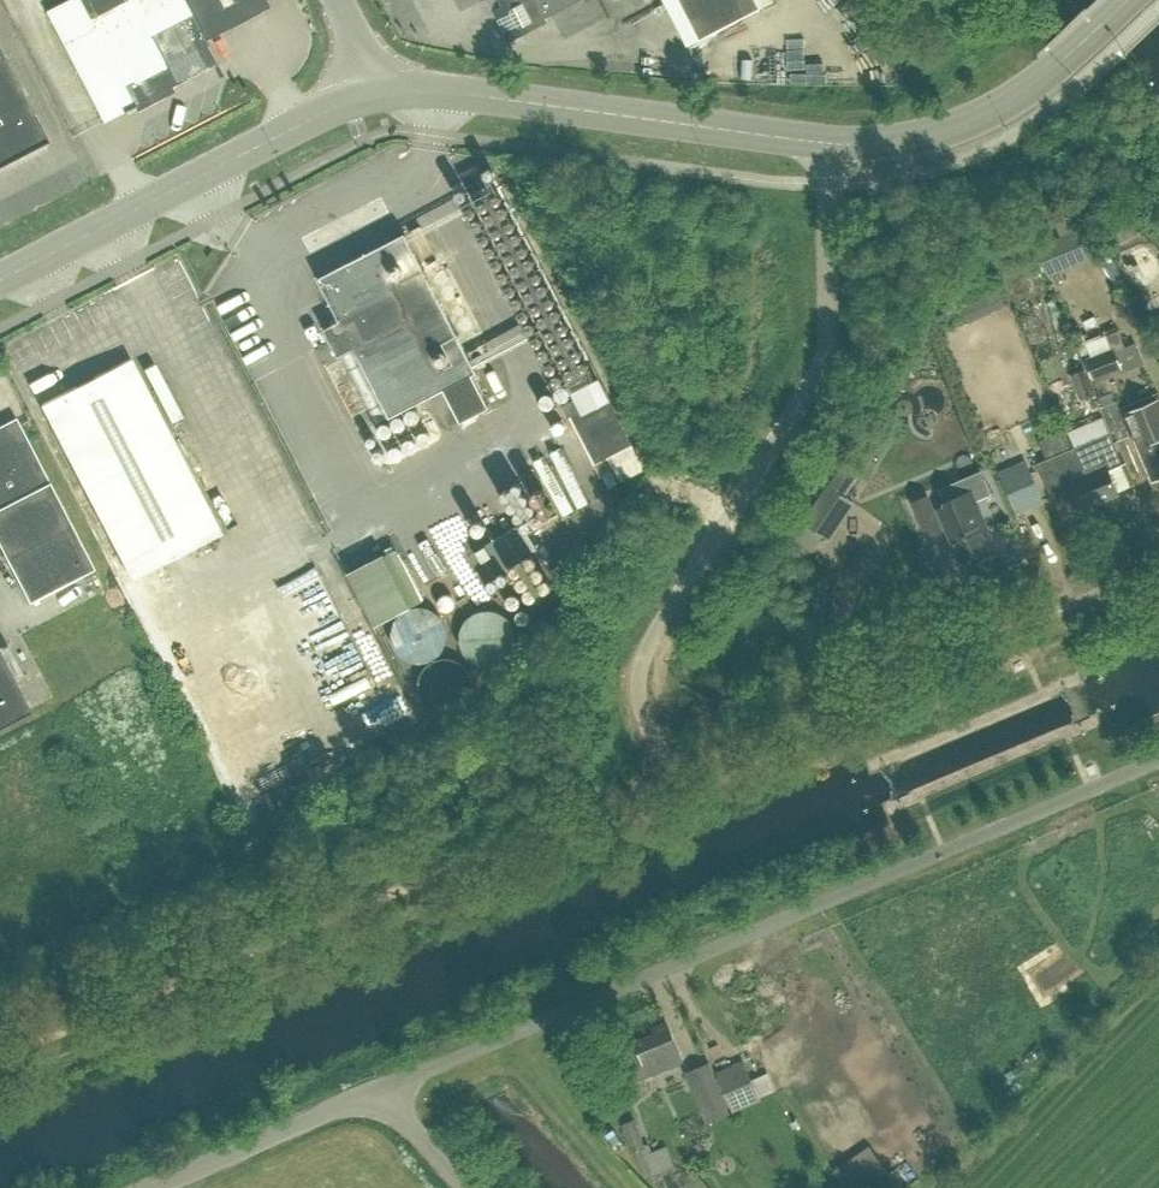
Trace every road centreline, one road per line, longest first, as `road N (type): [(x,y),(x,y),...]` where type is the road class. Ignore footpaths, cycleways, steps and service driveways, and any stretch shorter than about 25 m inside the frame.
road 1 (unclassified): [(1158,568),(671,774),(640,693),(644,659),(820,371),(829,338),(830,141)]
road 2 (unclassified): [(377,1090),(1158,758)]
road 3 (tertiary): [(376,94),(465,97),(830,141)]
road 4 (tertiary): [(0,281),(325,112),(376,94)]
road 5 (tertiary): [(830,141),(911,140),(959,124),(1062,64),(1129,0)]
road 6 (unclassified): [(153,1187),(377,1090)]
road 7 (track): [(629,1187),(493,1042)]
road 8 (unclassified): [(470,1187),(377,1090)]

